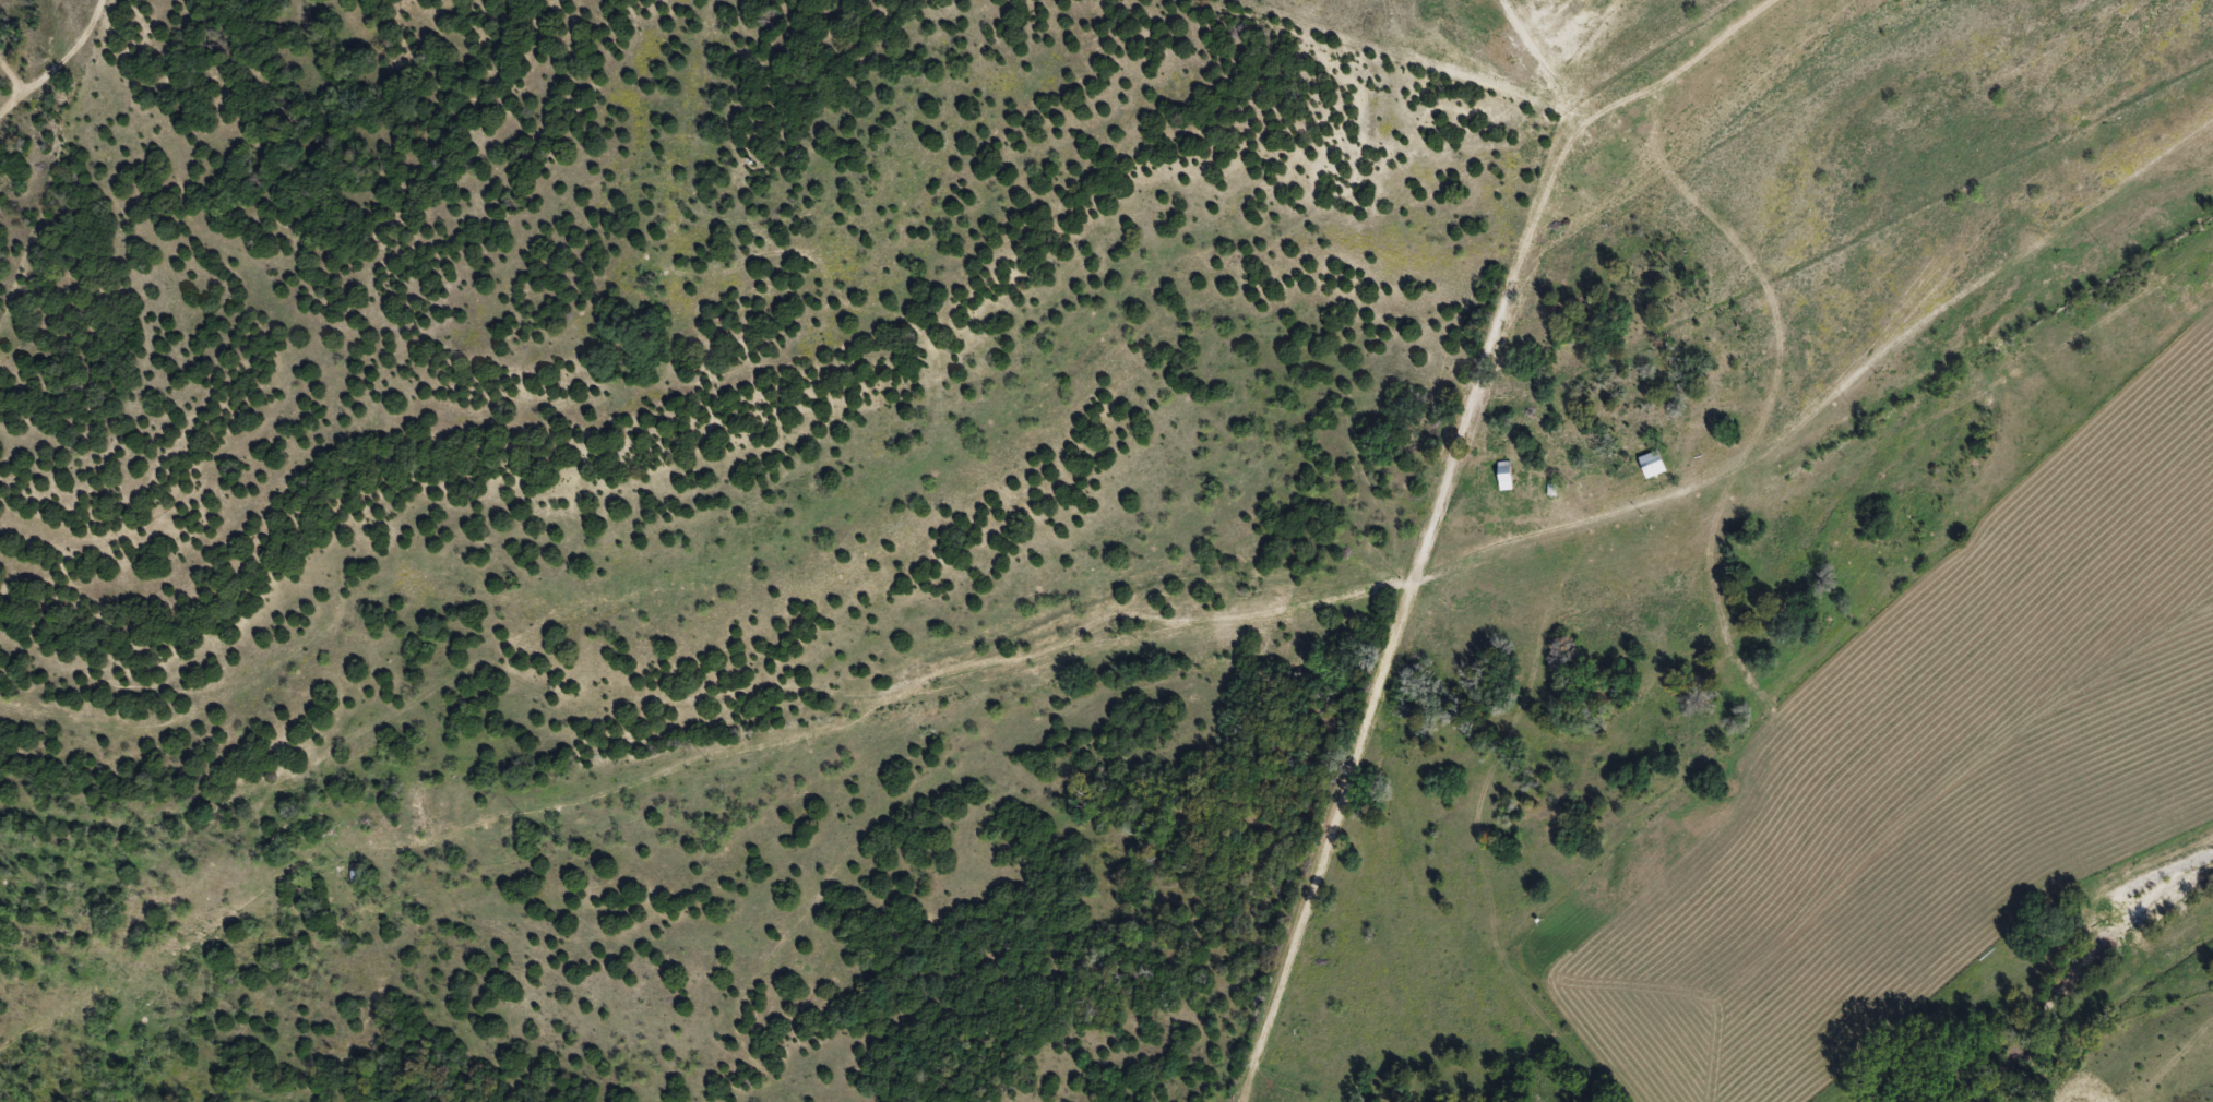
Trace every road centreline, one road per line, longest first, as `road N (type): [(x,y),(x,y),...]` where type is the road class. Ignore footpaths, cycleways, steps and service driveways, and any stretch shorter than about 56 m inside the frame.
road 1 (residential): [(1477,554),(1570,351),(1581,259),(1564,148),(1521,67),(1460,0)]
road 2 (residential): [(217,822),(212,888),(255,975),(277,1101)]

